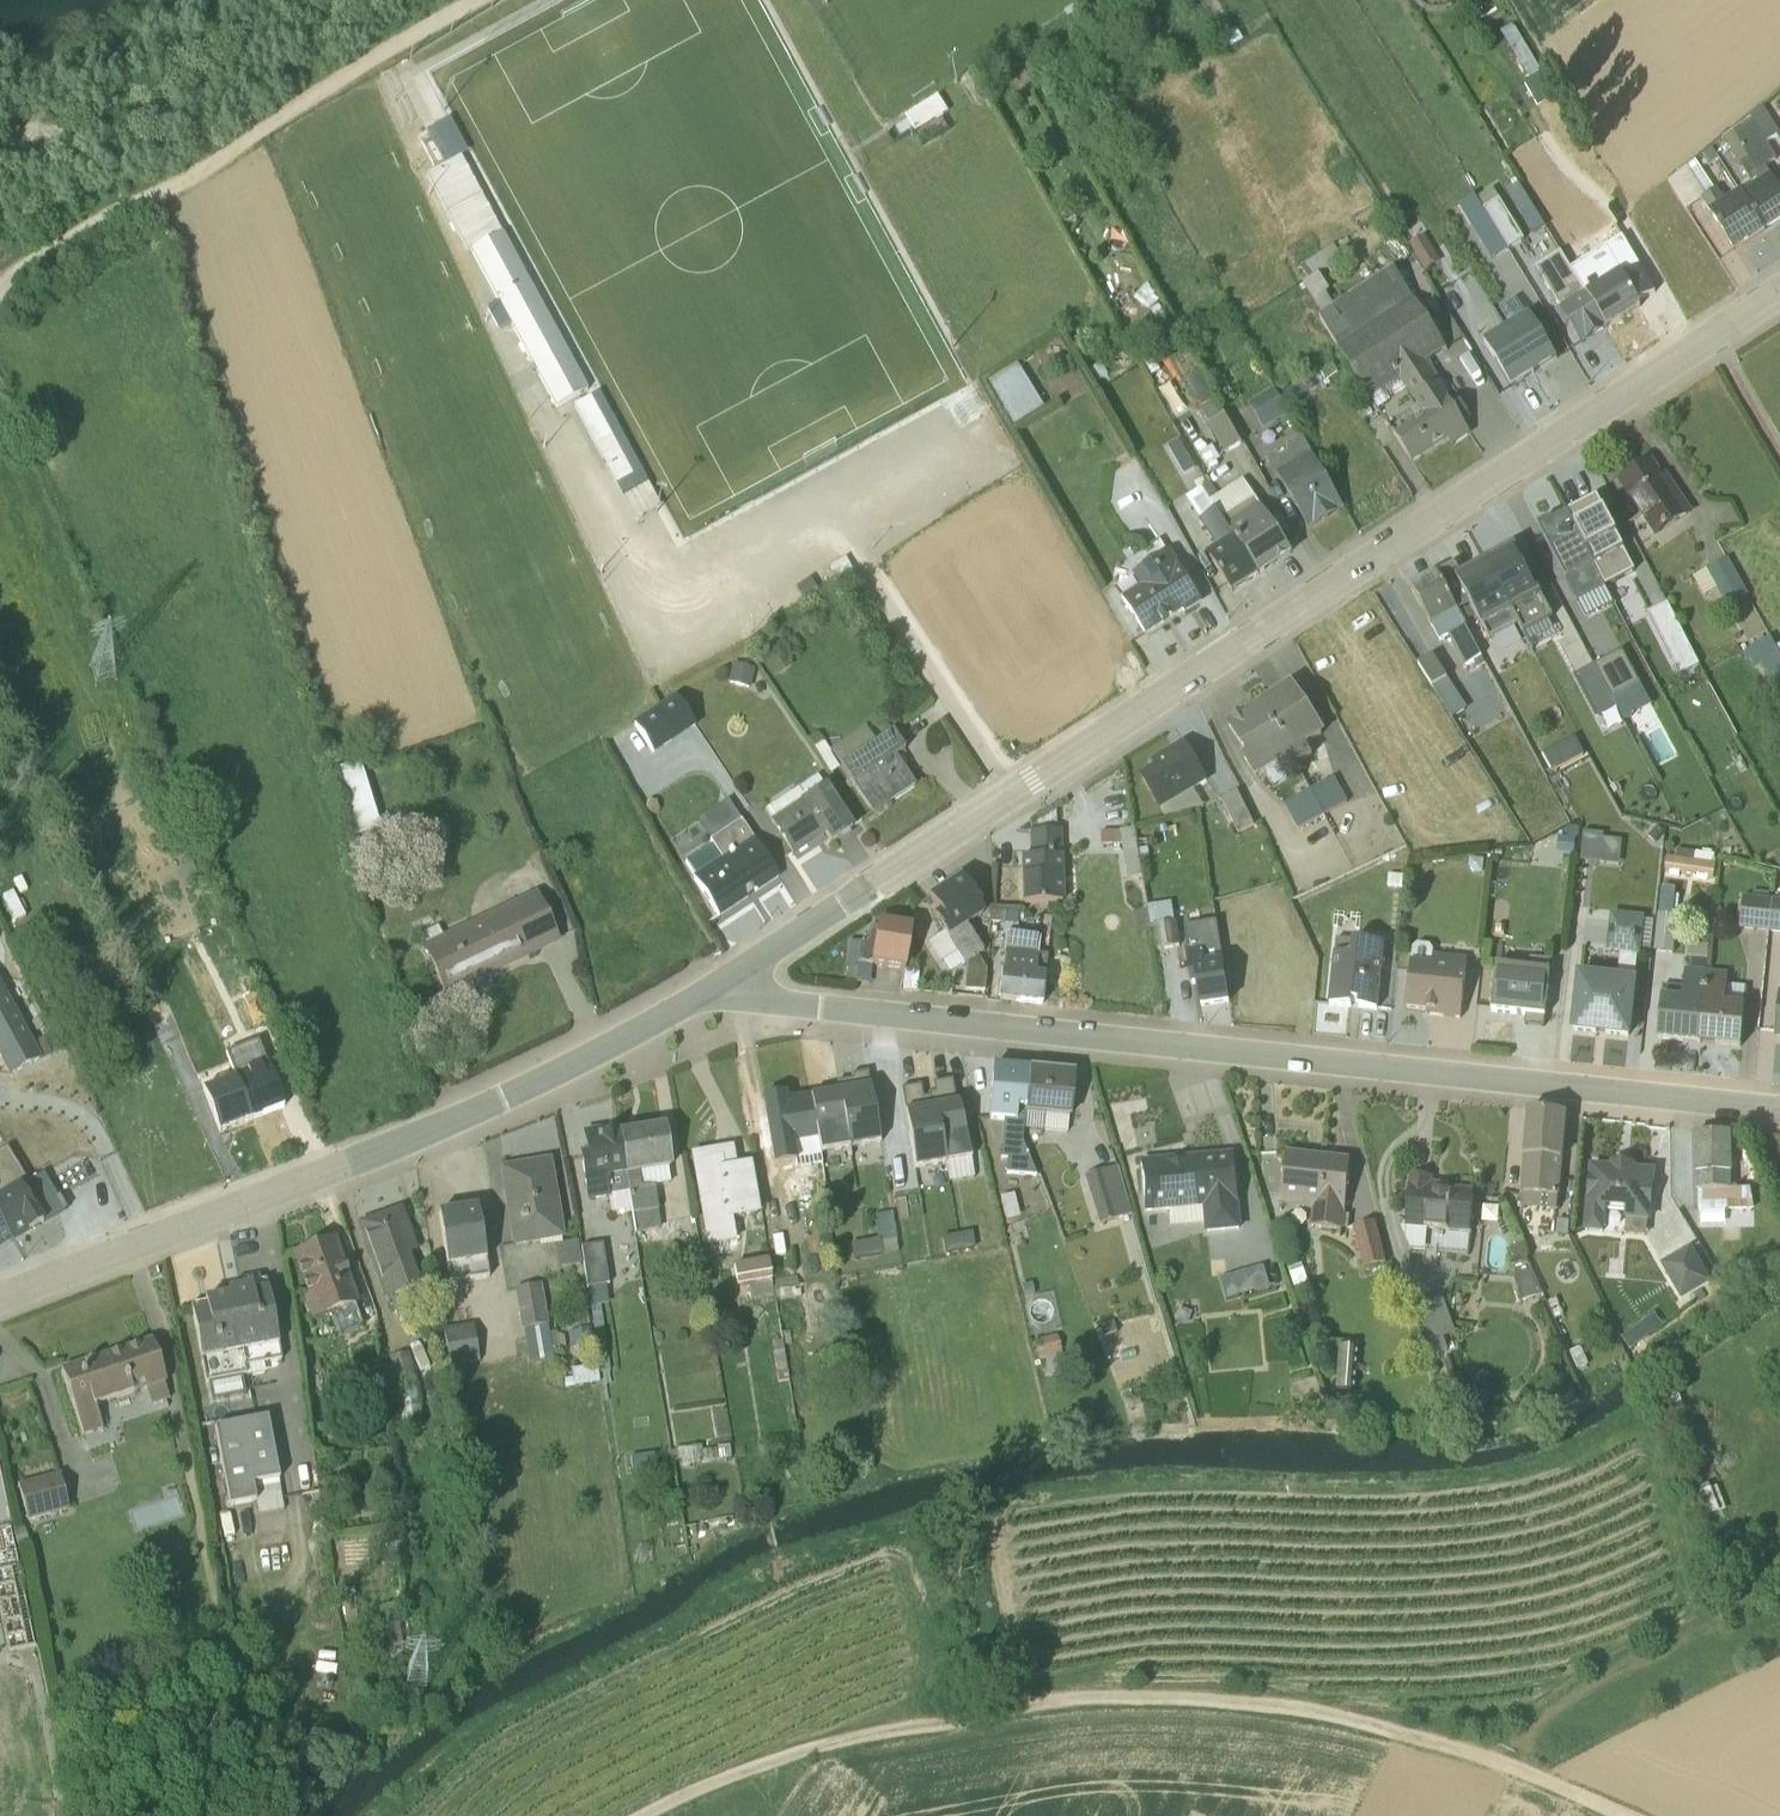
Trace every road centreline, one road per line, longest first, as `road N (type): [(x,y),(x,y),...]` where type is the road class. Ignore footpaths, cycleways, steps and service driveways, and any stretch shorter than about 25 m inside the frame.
road 1 (tertiary): [(1779,295),(734,975)]
road 2 (residential): [(734,975),(758,1000),(1779,1109)]
road 3 (track): [(1624,1815),(1478,1751),(1303,1708),(1135,1696),(1037,1704),(726,1781),(644,1815)]
road 4 (tertiary): [(734,975),(350,1164),(0,1298)]
road 5 (track): [(0,308),(380,47),(463,0)]
road 6 (track): [(78,132),(342,0)]

